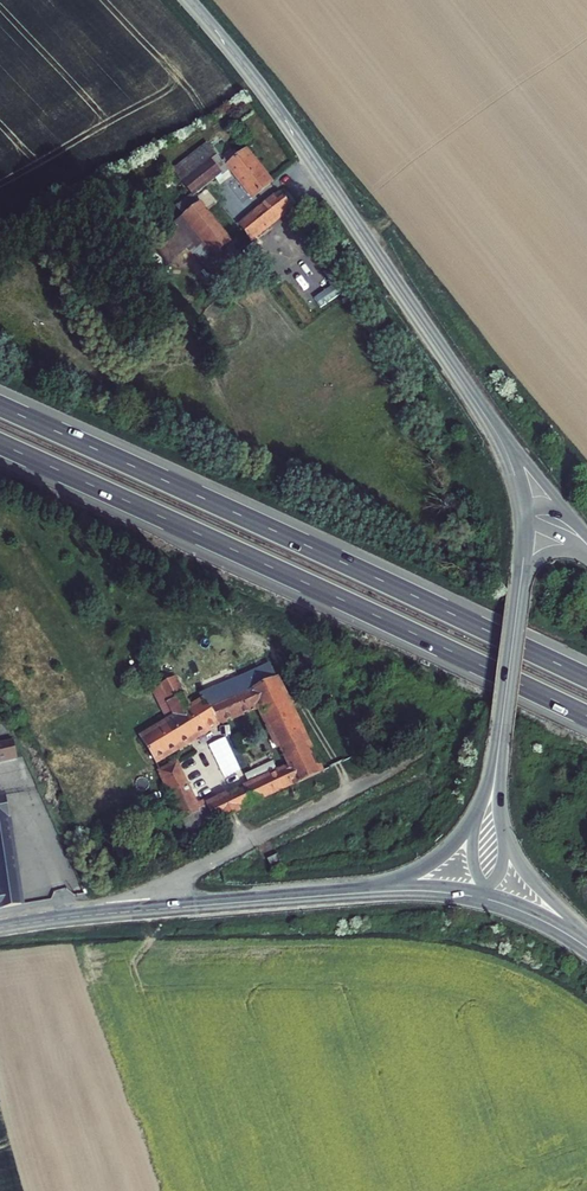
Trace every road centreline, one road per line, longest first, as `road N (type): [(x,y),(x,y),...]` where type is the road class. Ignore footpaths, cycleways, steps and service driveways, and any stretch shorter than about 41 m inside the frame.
road 1 (motorway): [(0,443),(586,716)]
road 2 (motorway): [(586,677),(0,406)]
road 3 (tertiary): [(522,515),(509,459),(490,423),(292,130),(189,0)]
road 4 (secondary): [(0,928),(374,893)]
road 5 (tertiary): [(496,770),(522,515)]
road 6 (tertiary): [(586,938),(533,883),(506,835)]
road 7 (tertiary): [(473,820),(444,854),(374,893)]

